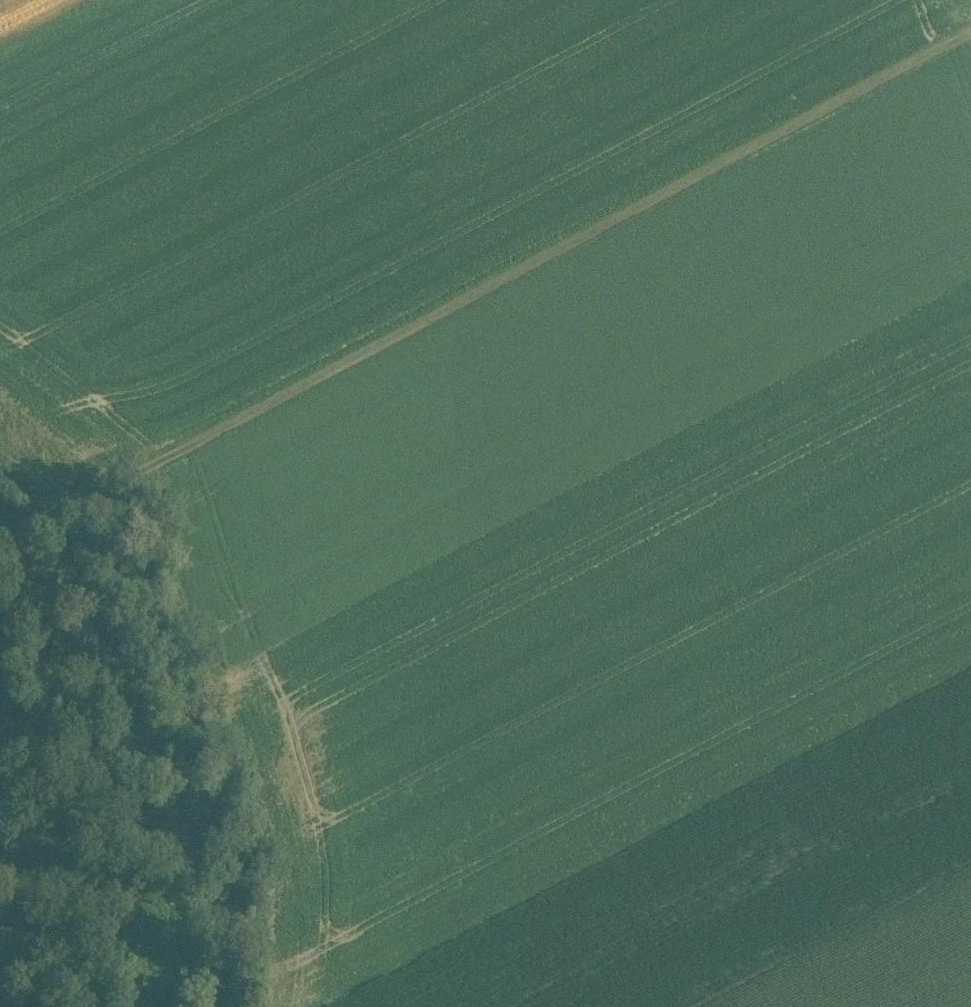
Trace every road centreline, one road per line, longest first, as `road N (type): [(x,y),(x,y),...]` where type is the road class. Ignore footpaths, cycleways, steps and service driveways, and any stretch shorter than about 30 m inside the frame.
road 1 (track): [(0,551),(970,35)]

